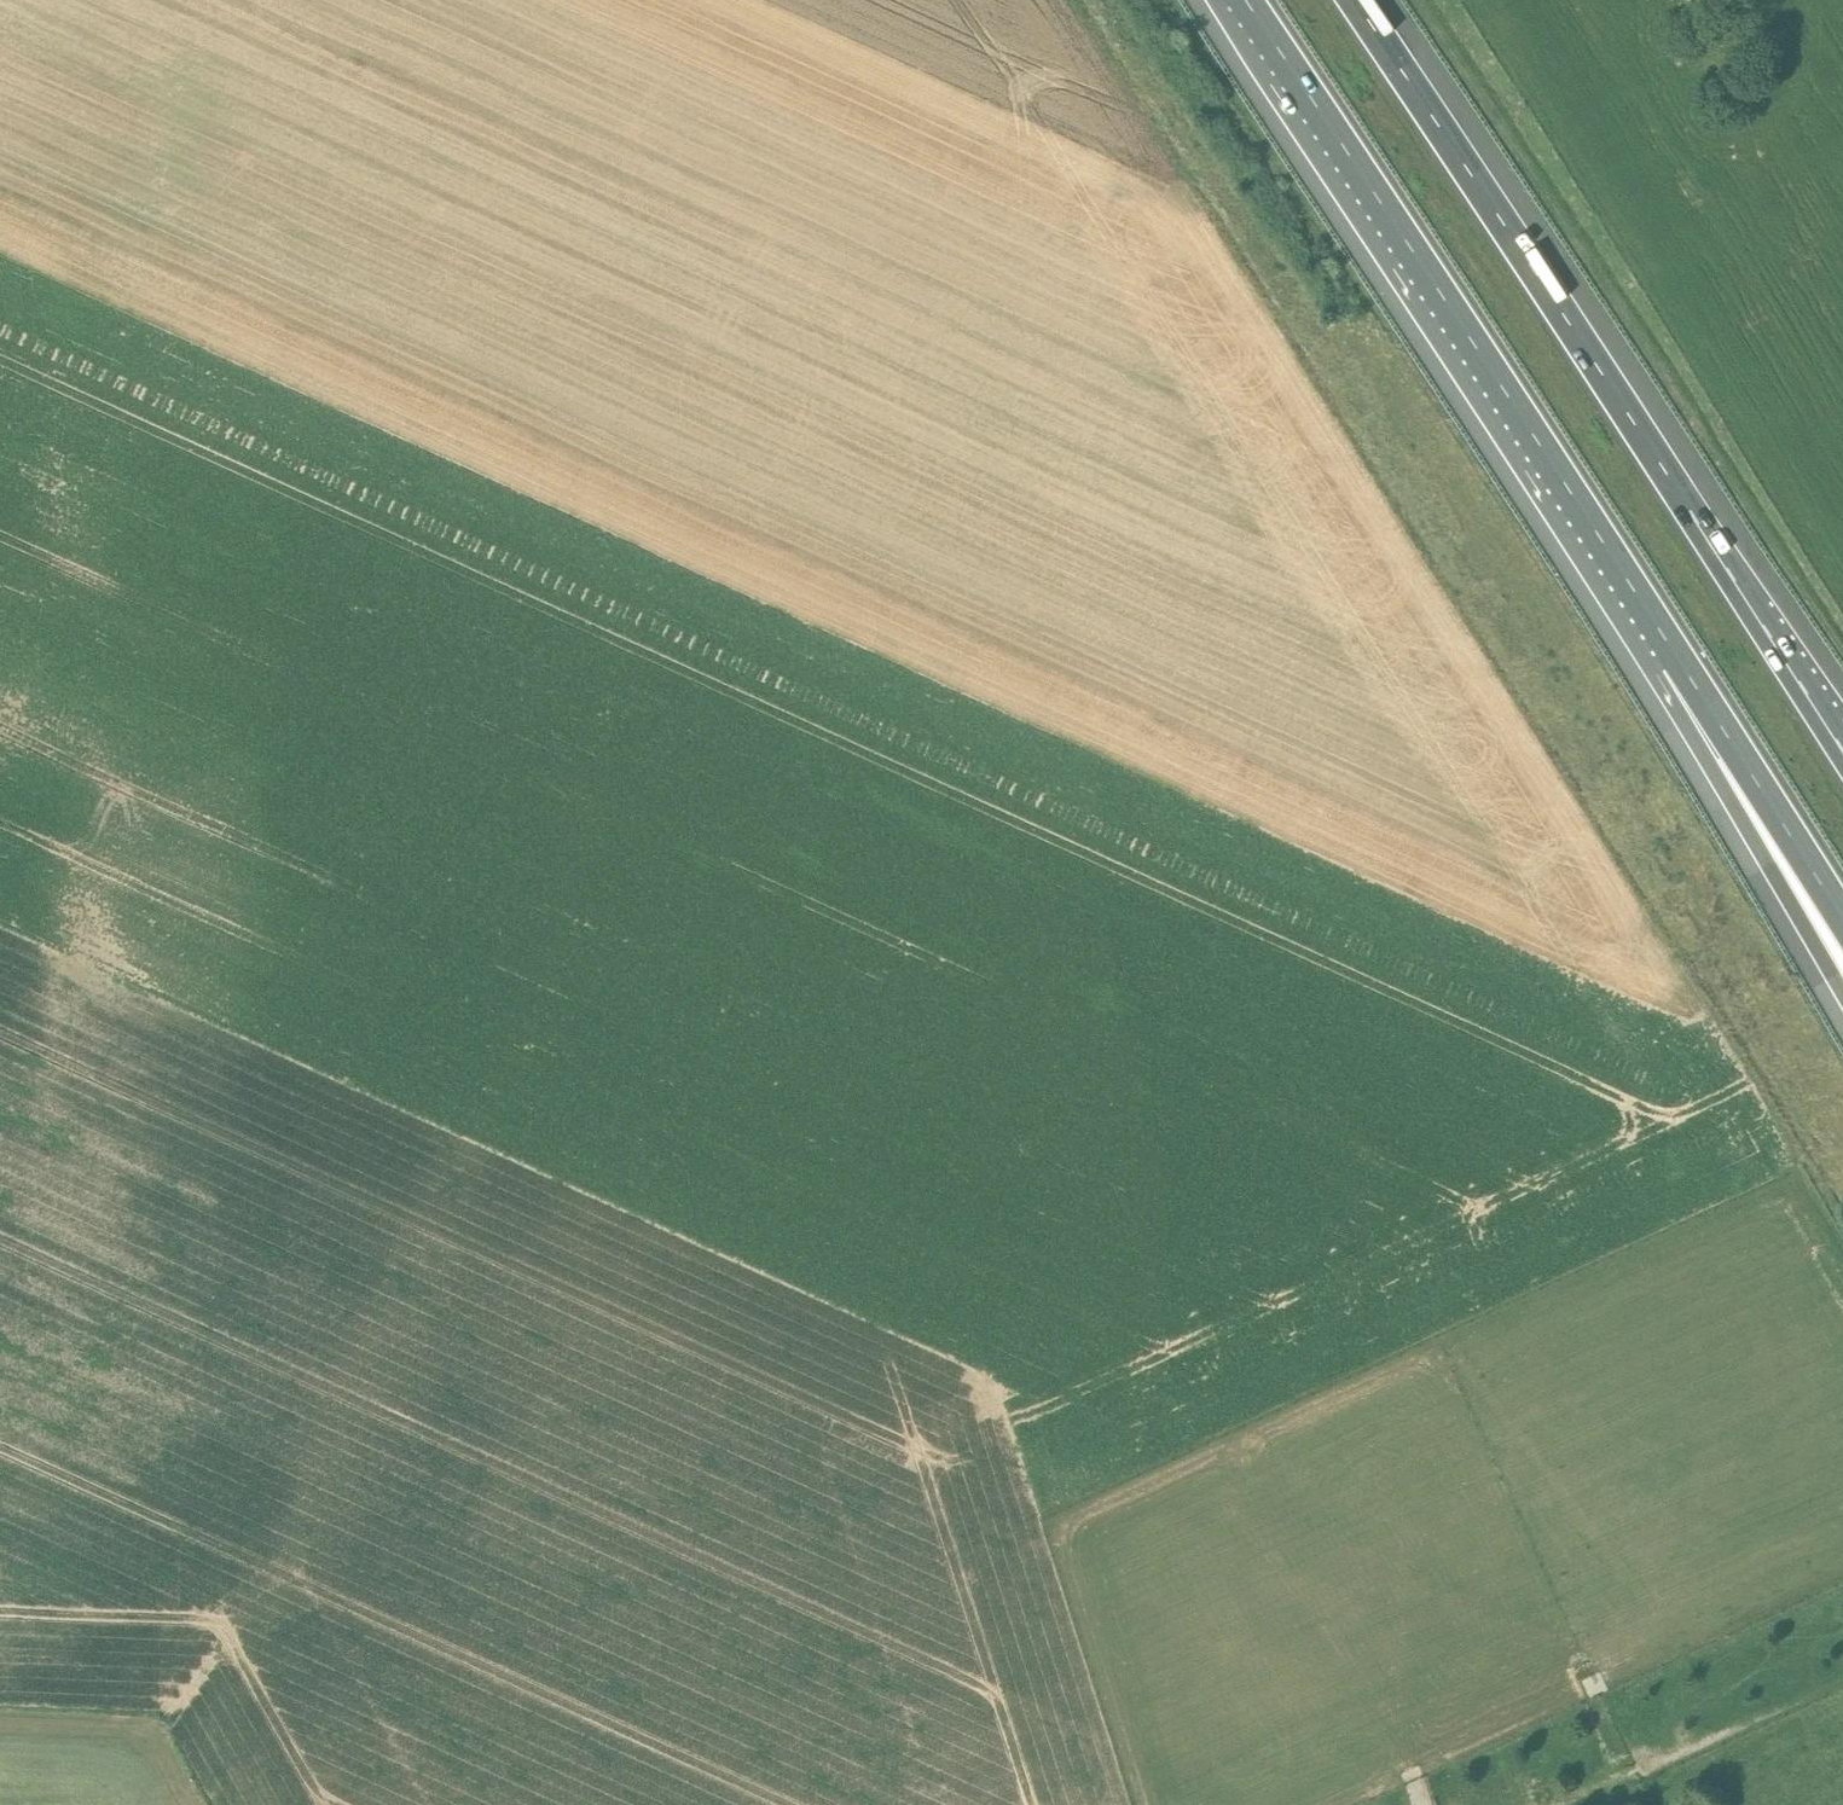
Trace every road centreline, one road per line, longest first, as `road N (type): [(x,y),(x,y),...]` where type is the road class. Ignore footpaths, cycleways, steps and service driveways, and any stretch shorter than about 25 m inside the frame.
road 1 (motorway): [(1842,750),(1349,0)]
road 2 (motorway): [(1241,0),(1676,658)]
road 3 (motorway): [(1676,658),(1842,980)]
road 4 (motorway): [(1676,658),(1842,918)]

